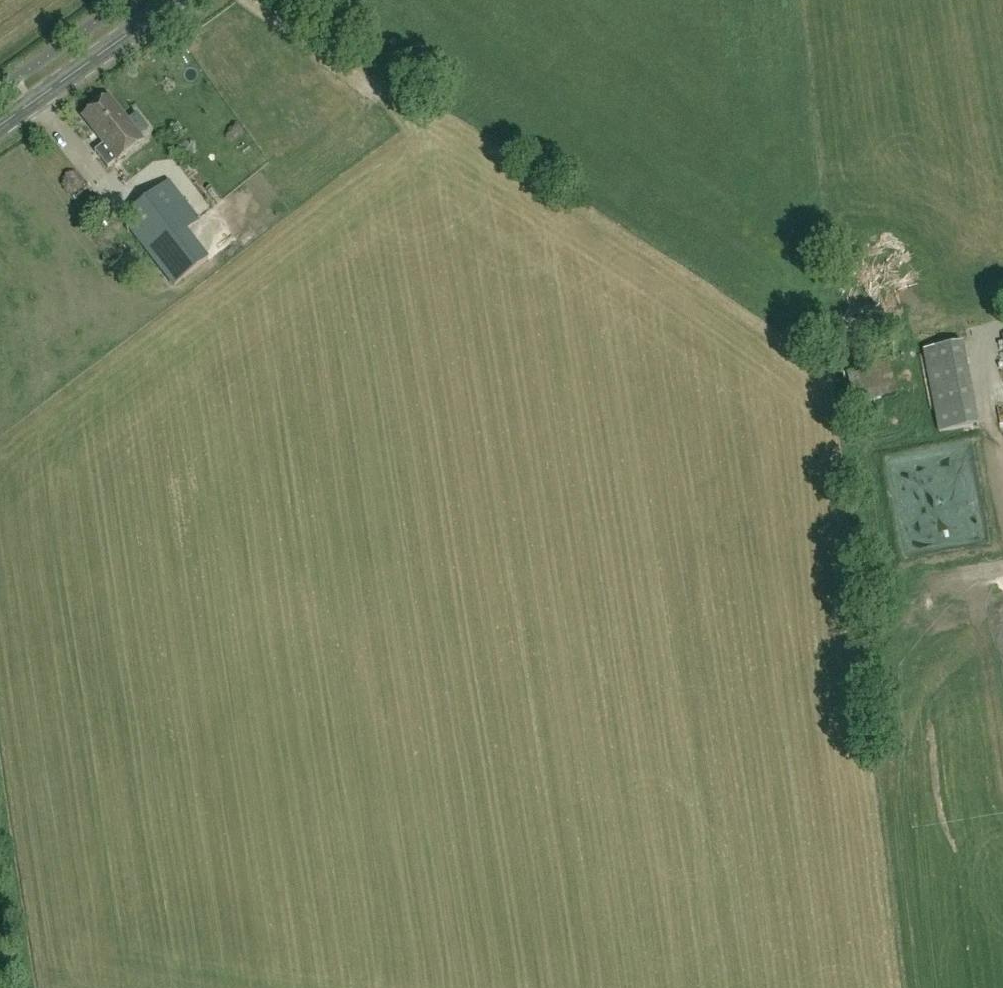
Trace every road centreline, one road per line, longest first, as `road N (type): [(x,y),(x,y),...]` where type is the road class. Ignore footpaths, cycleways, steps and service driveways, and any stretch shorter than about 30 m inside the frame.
road 1 (tertiary): [(0,126),(176,0)]
road 2 (track): [(250,0),(413,119)]

